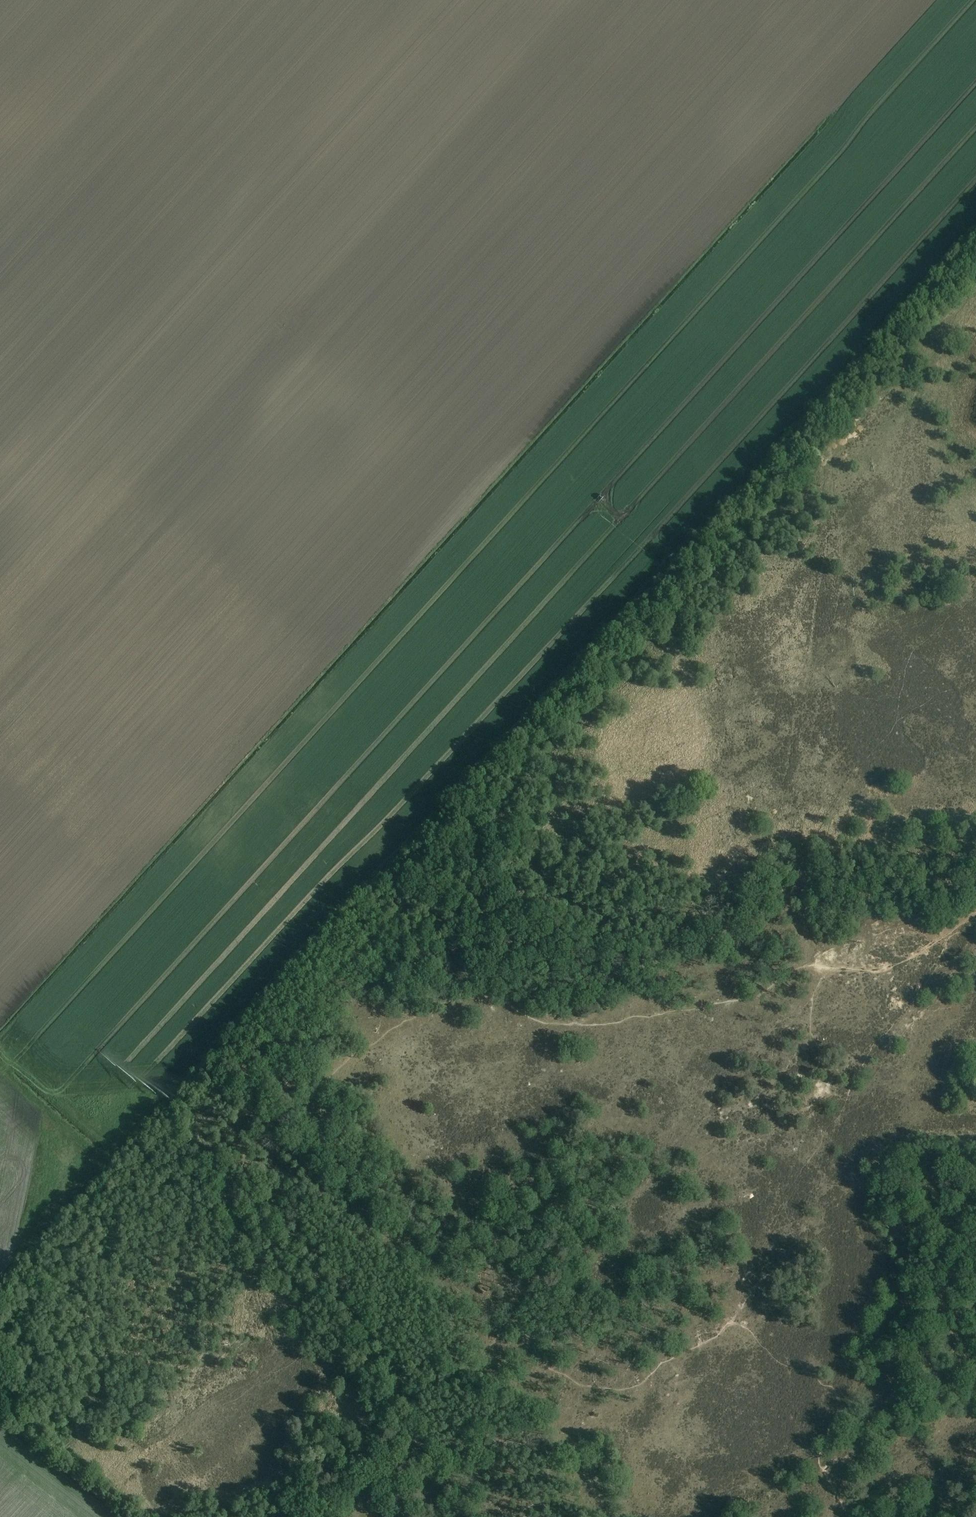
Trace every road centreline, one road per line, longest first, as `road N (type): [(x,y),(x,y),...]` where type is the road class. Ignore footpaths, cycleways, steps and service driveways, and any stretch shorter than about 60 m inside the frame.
road 1 (track): [(0,1278),(380,862)]

